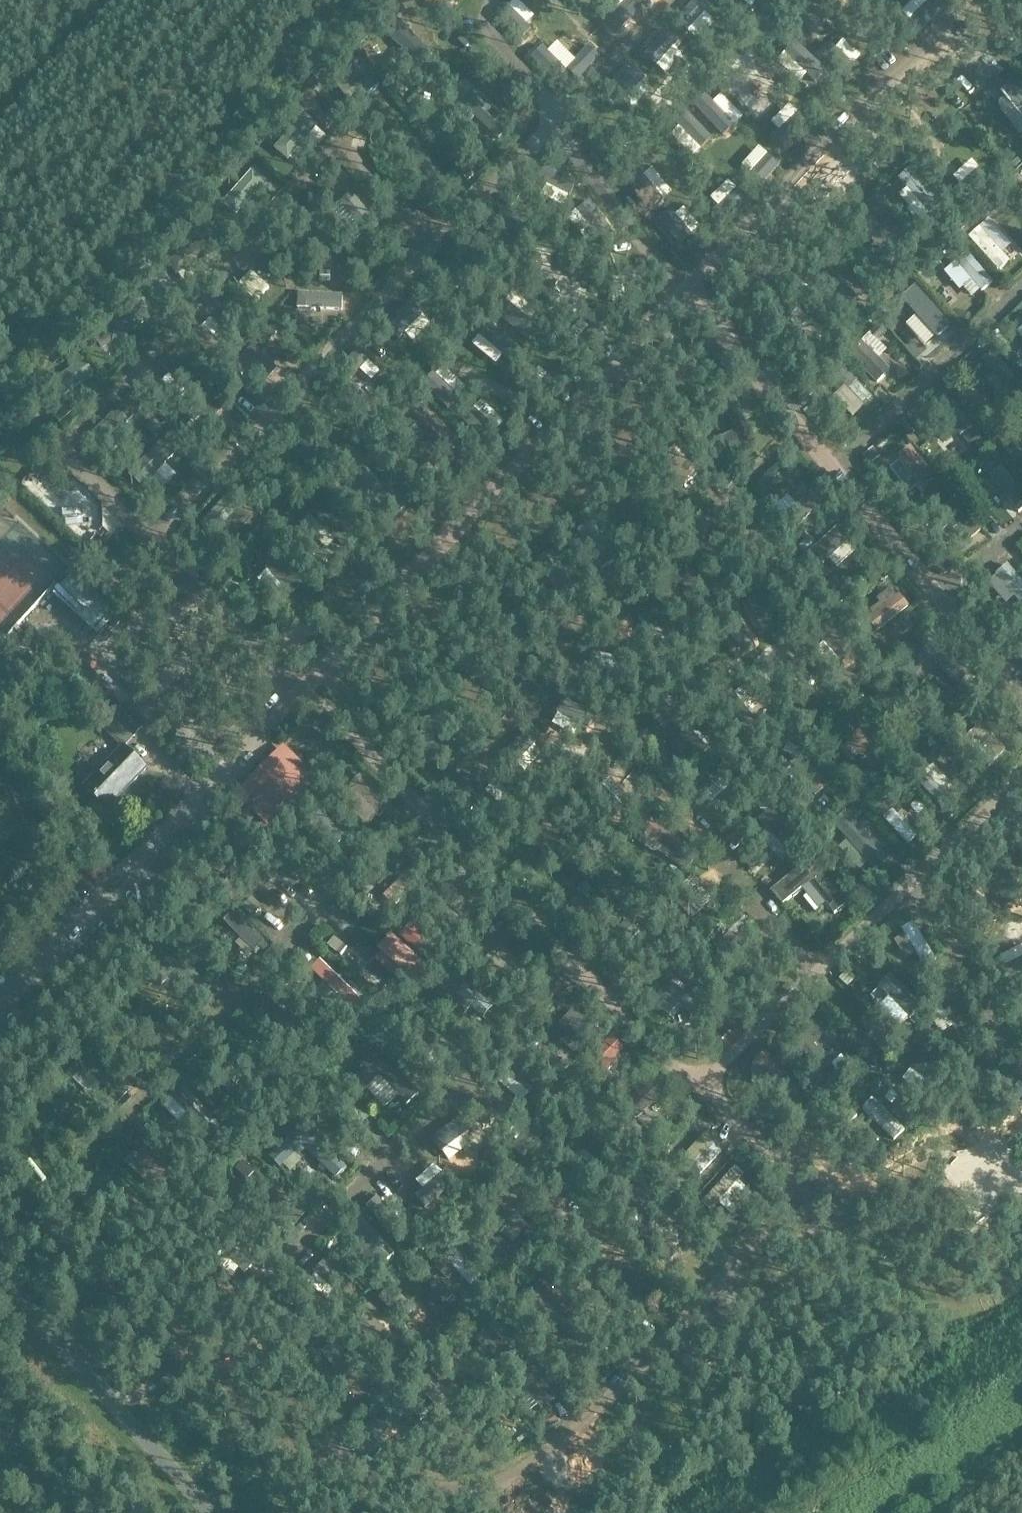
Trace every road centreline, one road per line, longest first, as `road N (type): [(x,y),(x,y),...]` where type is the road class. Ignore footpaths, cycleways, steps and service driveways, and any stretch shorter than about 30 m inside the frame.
road 1 (unclassified): [(211,1512),(0,1277)]

